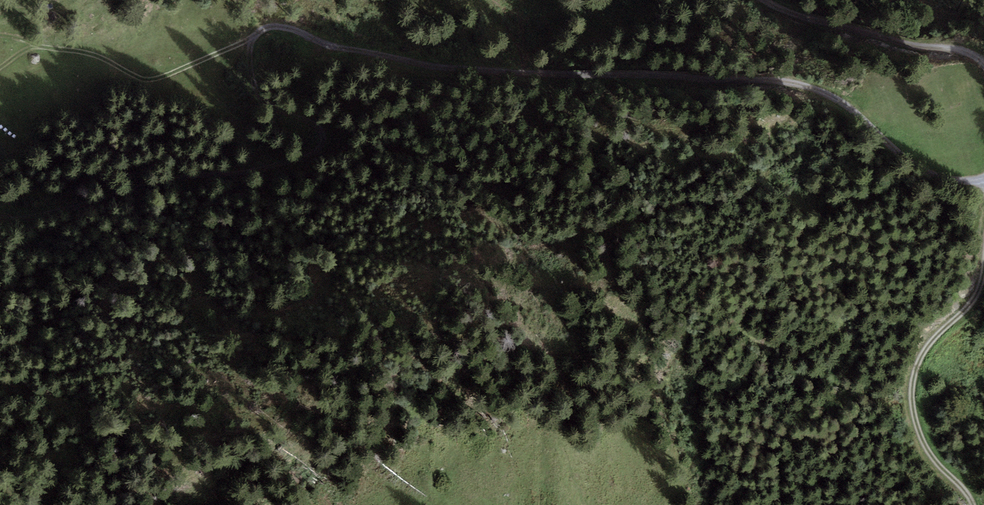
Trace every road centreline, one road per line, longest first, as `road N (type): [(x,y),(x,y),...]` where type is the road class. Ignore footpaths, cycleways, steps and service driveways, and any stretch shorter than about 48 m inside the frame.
road 1 (track): [(983,182),(935,177),(837,98),(788,83),(458,68),(323,43),(277,26),(252,38)]
road 2 (track): [(983,264),(971,303),(923,354),(911,401),(930,455),(973,504)]
road 3 (track): [(252,38),(142,80),(100,56),(38,46),(0,67)]
road 4 (track): [(983,64),(954,47),(899,41),(764,0)]

